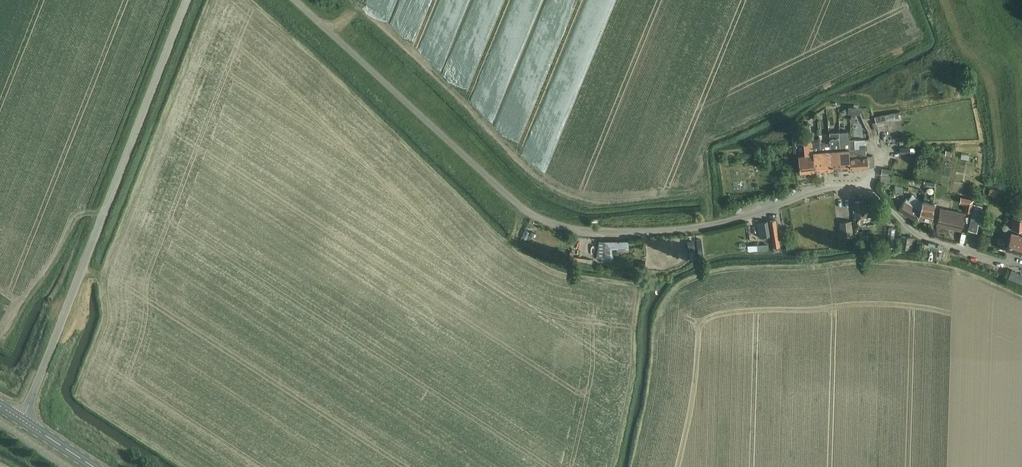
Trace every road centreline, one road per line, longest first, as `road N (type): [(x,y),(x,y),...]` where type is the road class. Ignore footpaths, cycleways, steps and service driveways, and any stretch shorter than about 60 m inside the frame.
road 1 (unclassified): [(1021,262),(912,232),(853,187),(664,230),(607,233),(546,221),(521,208),(294,0)]
road 2 (unclassified): [(22,421),(188,0)]

